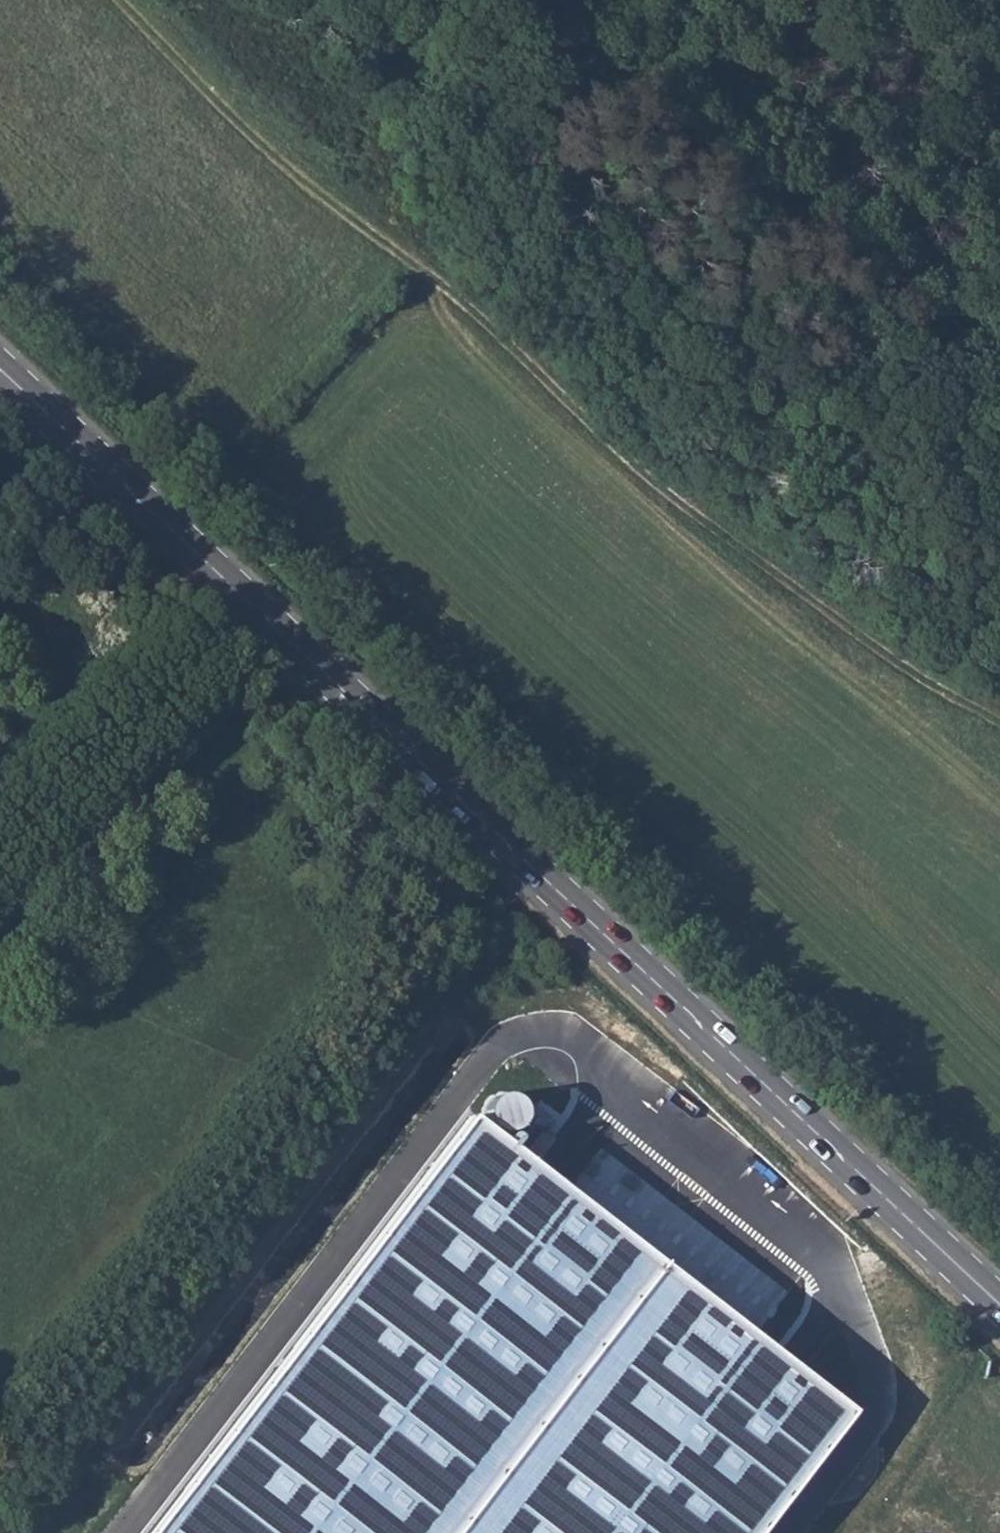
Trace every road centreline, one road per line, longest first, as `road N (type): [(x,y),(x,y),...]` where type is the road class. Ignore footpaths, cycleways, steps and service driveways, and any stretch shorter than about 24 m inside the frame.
road 1 (primary): [(999,1308),(0,371)]

